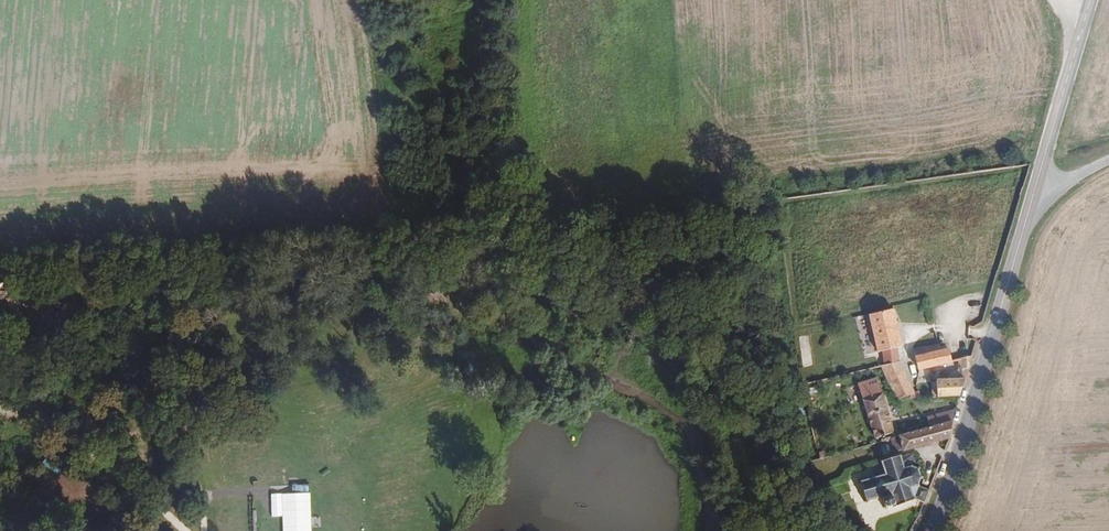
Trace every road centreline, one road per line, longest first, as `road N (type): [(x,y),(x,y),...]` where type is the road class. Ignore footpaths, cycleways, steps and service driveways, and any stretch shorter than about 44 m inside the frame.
road 1 (secondary): [(1029,205),(934,530)]
road 2 (secondary): [(1084,0),(1029,205)]

